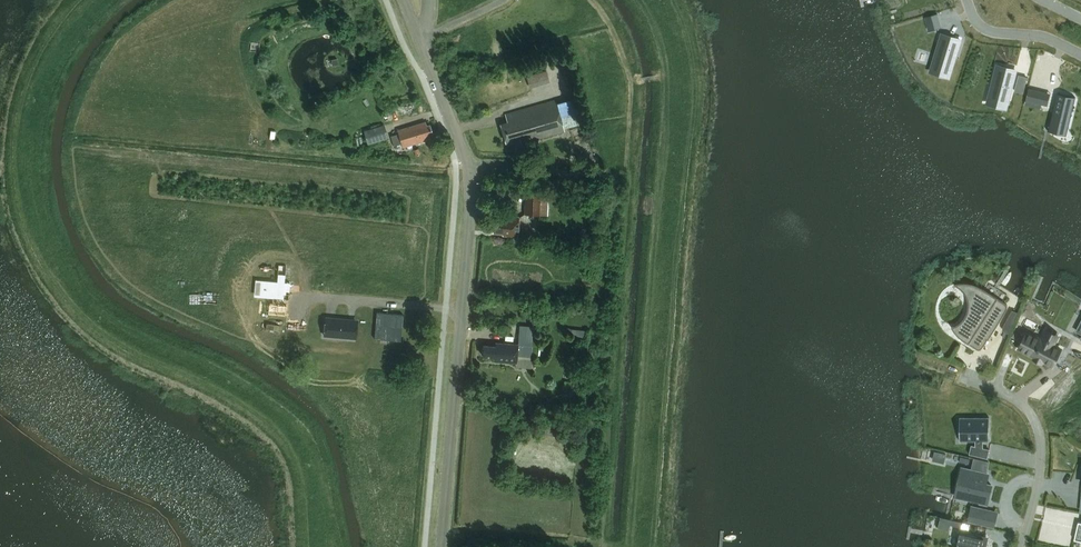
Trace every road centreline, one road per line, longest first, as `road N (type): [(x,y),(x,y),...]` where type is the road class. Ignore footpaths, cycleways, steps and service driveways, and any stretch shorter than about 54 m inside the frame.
road 1 (residential): [(442,546),(470,178),(422,41)]
road 2 (residential): [(968,381),(1021,404),(1036,425),(1039,483),(1020,546)]
road 3 (residential): [(1080,53),(1039,35),(991,32),(968,0)]

